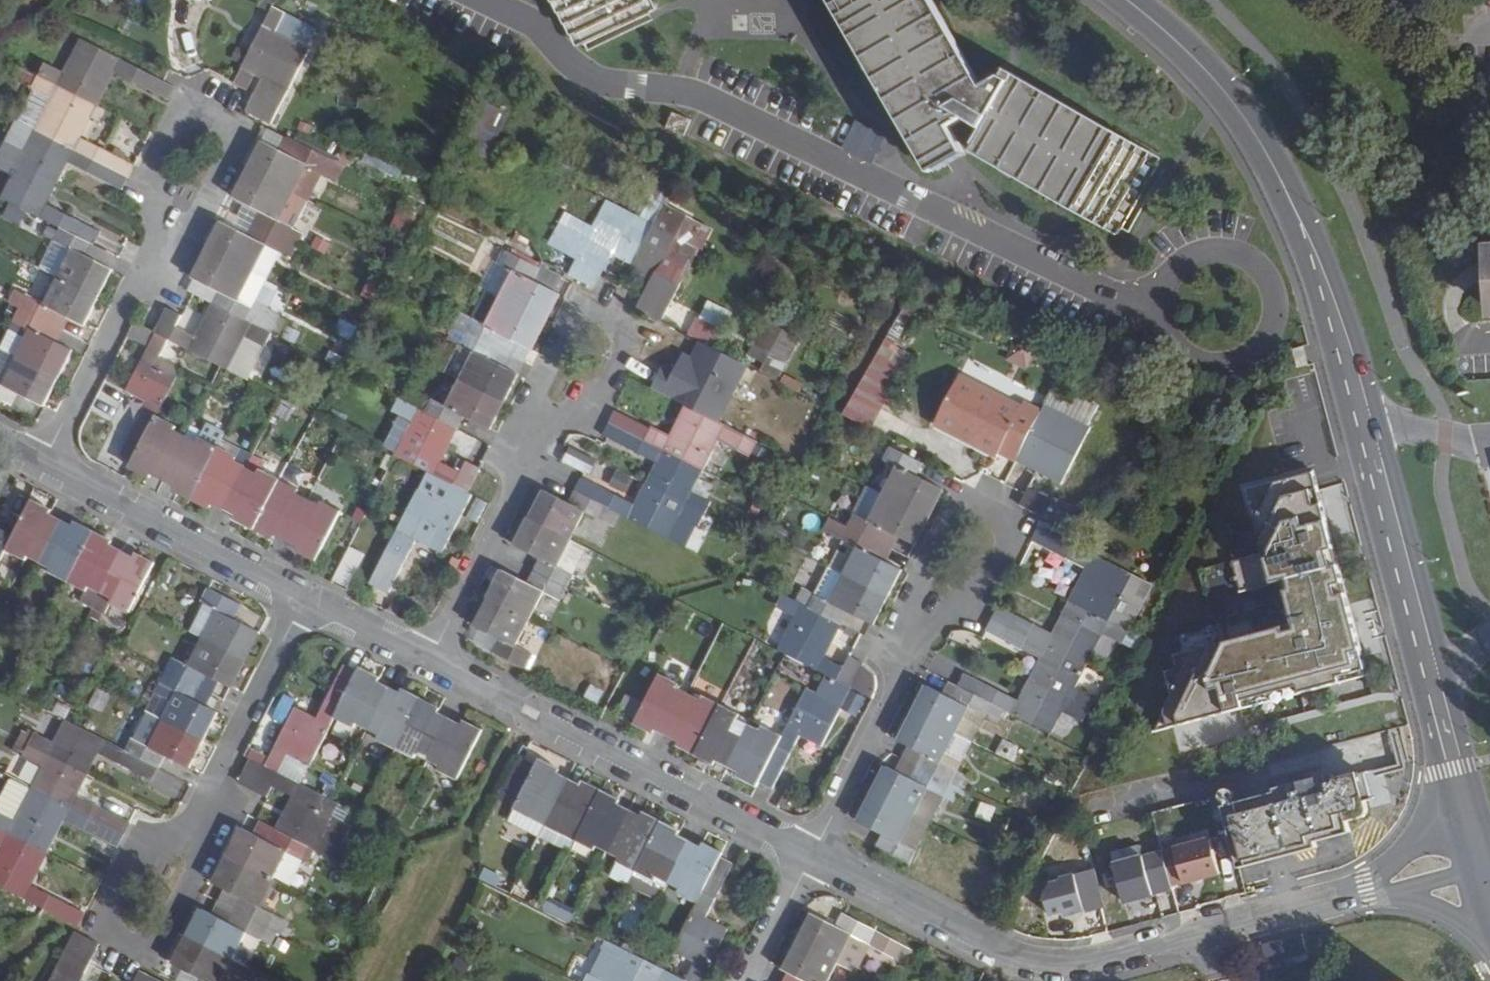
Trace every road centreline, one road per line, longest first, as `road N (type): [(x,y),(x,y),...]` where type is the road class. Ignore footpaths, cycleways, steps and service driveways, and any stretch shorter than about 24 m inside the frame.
road 1 (secondary): [(1462,819),(1364,412),(1290,200),(1251,128),(1205,68),(1127,0)]
road 2 (residential): [(487,0),(535,26),(591,77),(698,95),(1128,301),(1160,307)]
road 3 (residential): [(1213,932),(1074,965),(1036,961),(1000,951),(812,852)]
road 4 (residential): [(812,852),(428,663)]
road 5 (residential): [(198,153),(37,465)]
road 6 (residential): [(141,915),(297,601)]
road 7 (residential): [(580,353),(428,663)]
road 8 (residential): [(962,545),(812,852)]
road 9 (residential): [(1160,307),(1170,340),(1198,360),(1232,362),(1270,328),(1266,278),(1241,255),(1200,252),(1167,279)]
road 10 (residential): [(297,601),(37,465)]
road 11 (residential): [(1372,894),(1213,932)]
road 12 (residential): [(428,663),(297,601)]
road 13 (residential): [(745,980),(812,852)]
road 14 (residential): [(1462,819),(1402,850),(1372,894)]

